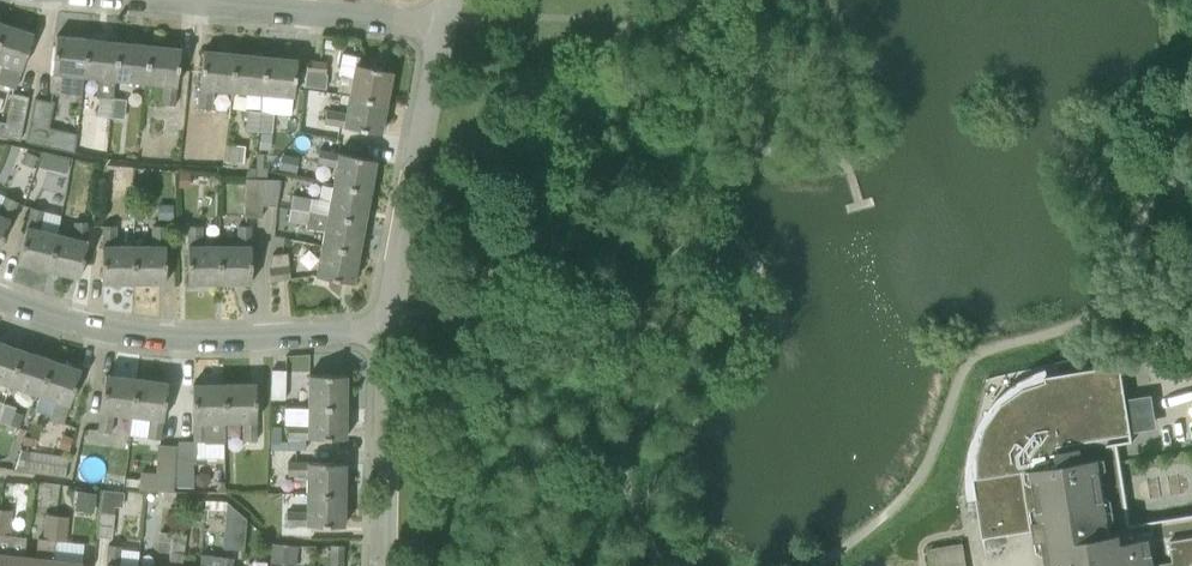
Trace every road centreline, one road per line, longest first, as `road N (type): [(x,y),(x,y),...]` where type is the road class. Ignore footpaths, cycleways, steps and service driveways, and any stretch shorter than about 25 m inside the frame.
road 1 (residential): [(386,328),(159,338),(101,330),(0,298)]
road 2 (residential): [(386,328),(441,27)]
road 3 (residential): [(174,0),(441,27)]
road 4 (residential): [(376,565),(386,328)]

